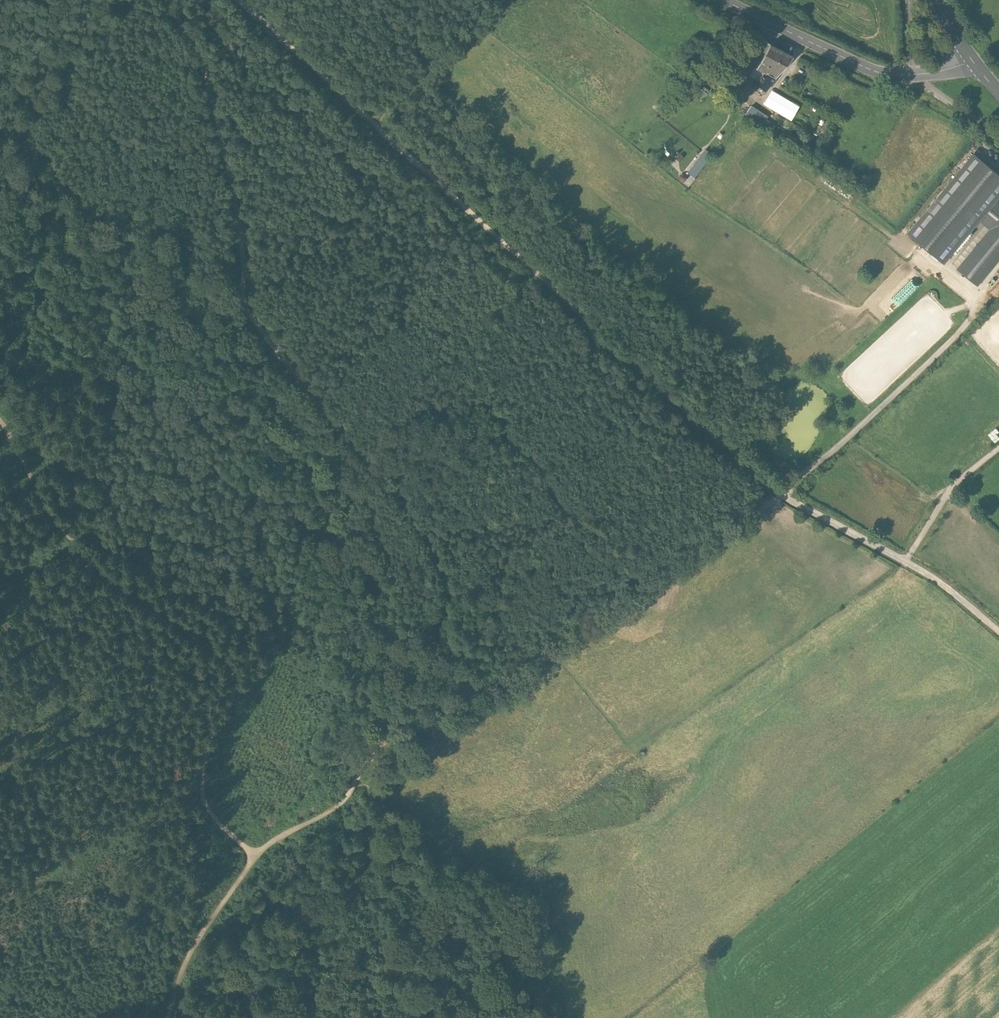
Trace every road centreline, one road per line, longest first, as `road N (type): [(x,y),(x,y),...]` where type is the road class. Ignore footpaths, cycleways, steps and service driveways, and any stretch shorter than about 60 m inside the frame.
road 1 (track): [(166,0),(218,108),(248,309),(392,488),(444,591),(434,654),(347,797),(259,855)]
road 2 (track): [(998,631),(946,586),(748,470),(375,126)]
road 3 (track): [(259,855),(226,833),(208,805),(208,739),(237,684),(231,648),(76,542),(0,422)]
road 4 (tertiary): [(723,0),(879,74),(929,73),(972,60)]
road 5 (track): [(259,855),(199,937),(169,1017)]
road 6 (track): [(237,0),(375,126)]
road 7 (track): [(504,0),(375,126)]

